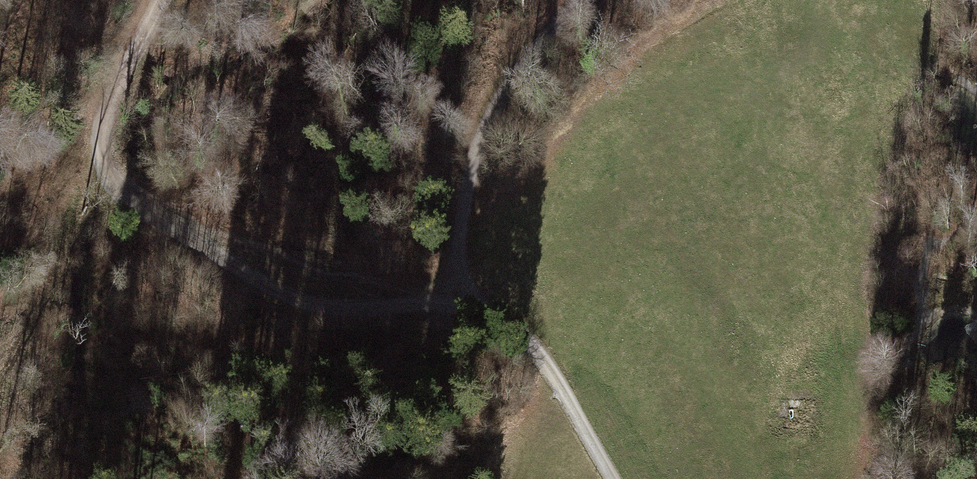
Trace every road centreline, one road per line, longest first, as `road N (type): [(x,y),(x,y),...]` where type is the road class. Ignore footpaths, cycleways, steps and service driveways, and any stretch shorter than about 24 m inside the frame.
road 1 (track): [(160,0),(94,126),(105,170),(138,208),(373,284),(451,292)]
road 2 (track): [(451,292),(477,149),(531,56),(590,0)]
road 3 (track): [(451,292),(511,329),(559,387),(609,478)]

